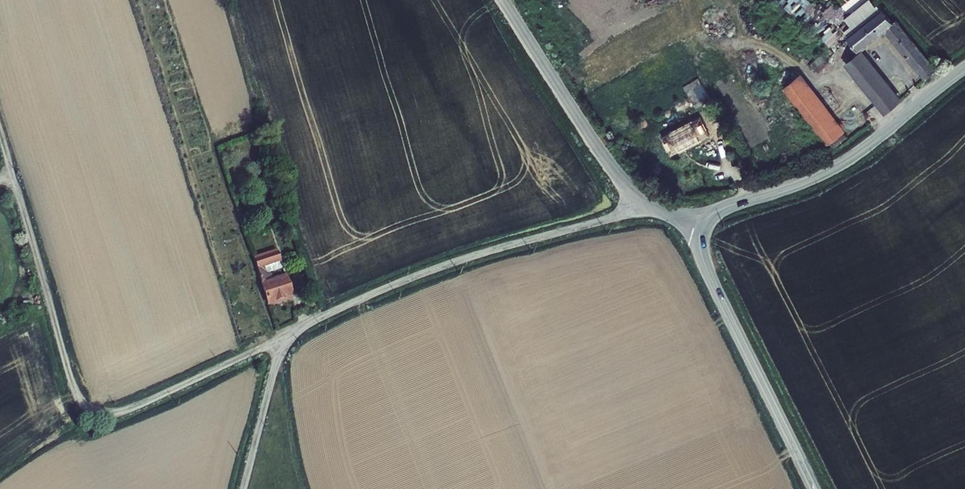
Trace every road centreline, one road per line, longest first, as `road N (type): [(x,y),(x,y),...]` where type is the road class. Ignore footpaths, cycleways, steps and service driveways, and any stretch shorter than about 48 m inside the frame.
road 1 (unclassified): [(287,334),(130,408),(88,407),(70,376),(13,174)]
road 2 (unclassified): [(644,200),(418,274),(287,334)]
road 3 (tertiary): [(703,224),(725,207),(850,159),(964,68)]
road 4 (tertiary): [(815,488),(709,273),(703,224)]
road 5 (unclassified): [(644,200),(610,165),(504,0)]
road 6 (unclassified): [(287,334),(243,488)]

